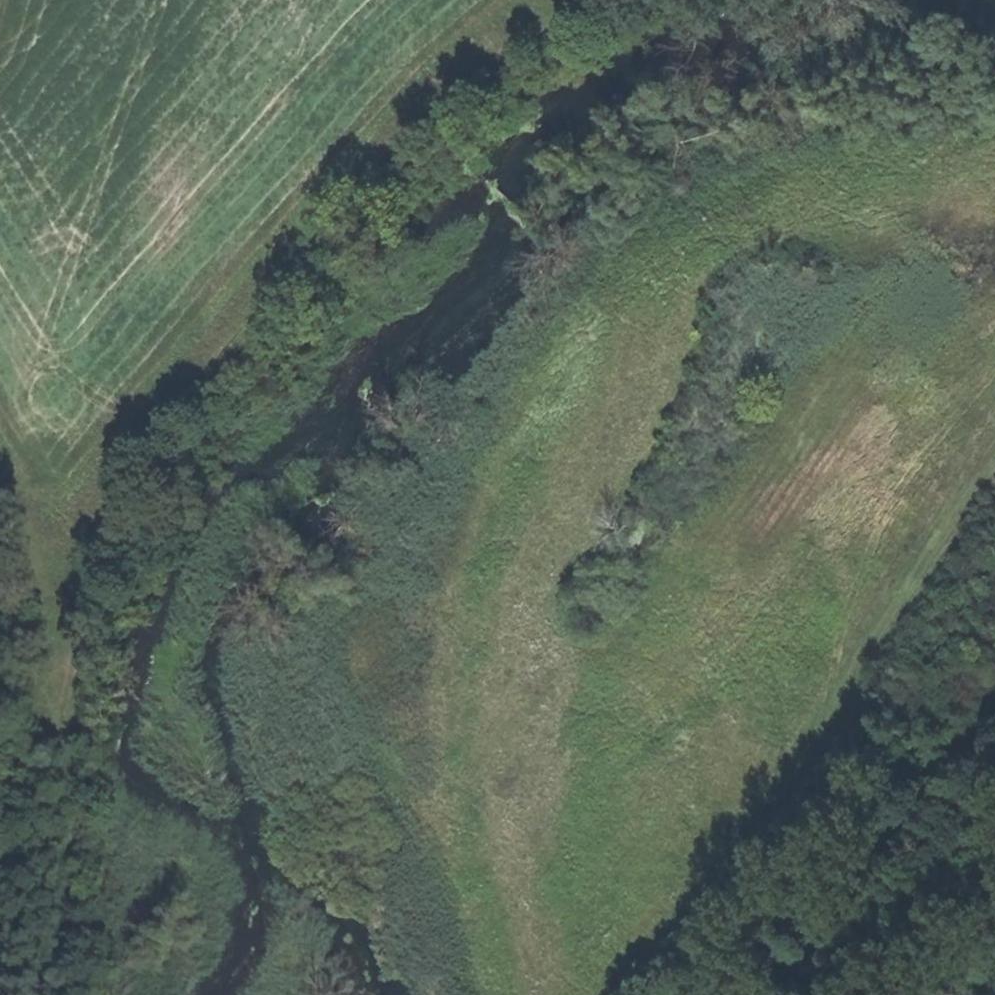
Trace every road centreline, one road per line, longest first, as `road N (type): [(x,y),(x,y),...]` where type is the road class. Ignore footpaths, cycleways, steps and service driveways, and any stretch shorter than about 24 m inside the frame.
road 1 (track): [(994,478),(802,762),(619,994)]
road 2 (track): [(61,642),(55,881),(83,994)]

